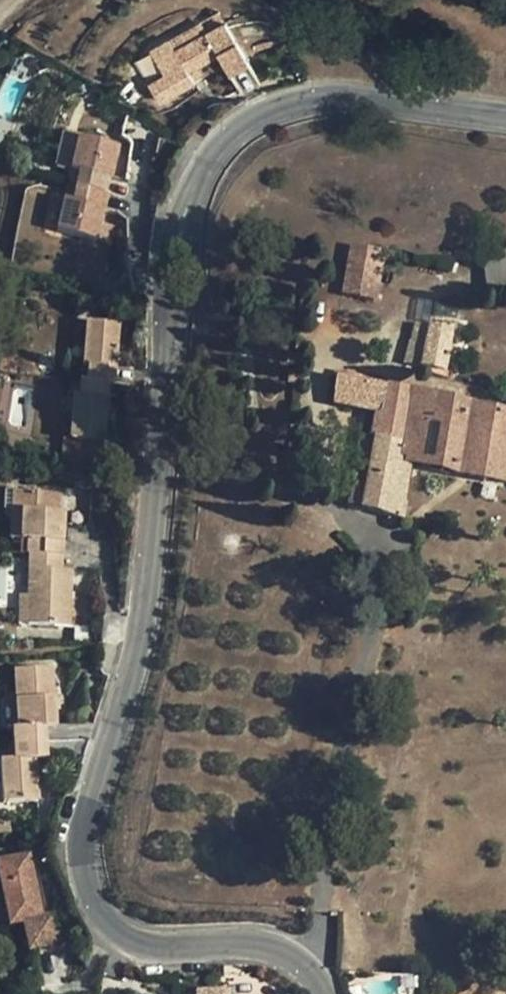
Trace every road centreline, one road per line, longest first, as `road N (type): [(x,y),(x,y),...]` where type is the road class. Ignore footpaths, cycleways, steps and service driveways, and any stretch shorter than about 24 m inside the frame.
road 1 (unclassified): [(505,112),(352,97),(301,103),(256,118),(221,144),(181,224),(146,584),(86,814),(84,880),(92,912),(110,934),(137,947),(249,946),(287,958),(320,993)]

